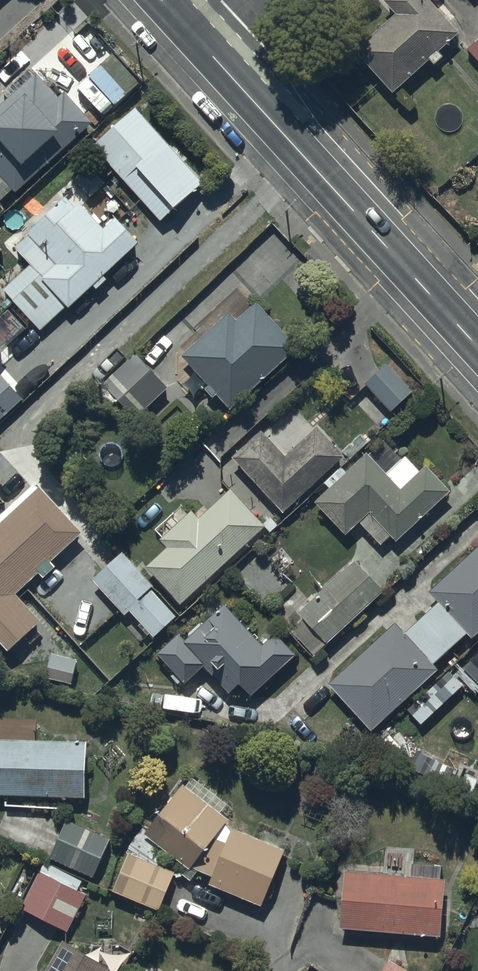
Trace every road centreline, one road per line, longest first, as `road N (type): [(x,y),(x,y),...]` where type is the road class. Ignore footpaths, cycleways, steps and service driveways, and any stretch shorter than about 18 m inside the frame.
road 1 (secondary): [(194,30),(477,341)]

